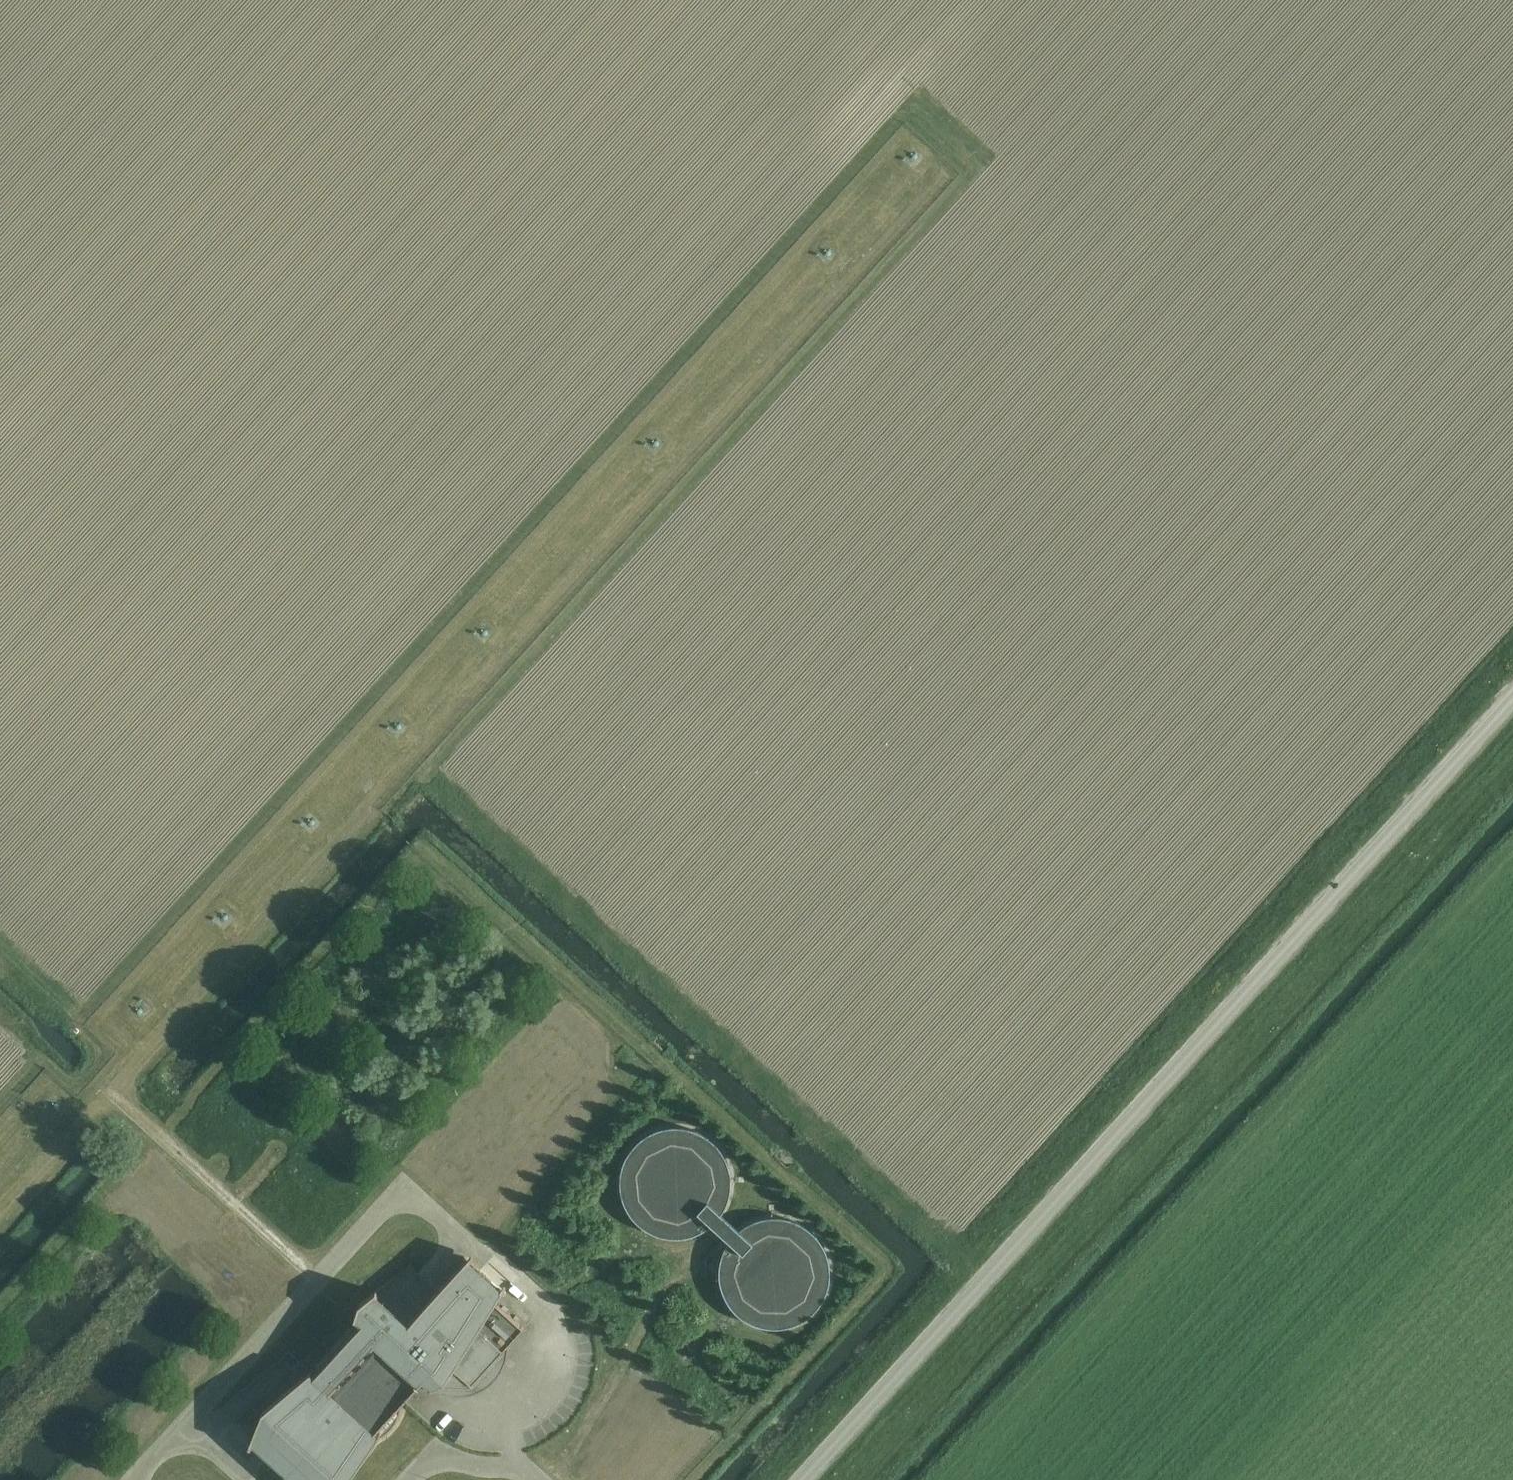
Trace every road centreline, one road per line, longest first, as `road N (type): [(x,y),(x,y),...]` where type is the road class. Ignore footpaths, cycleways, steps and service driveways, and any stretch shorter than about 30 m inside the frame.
road 1 (track): [(941,182),(165,1035),(118,1097),(313,1284)]
road 2 (unclassified): [(808,1479),(1512,703)]
road 3 (track): [(0,1217),(96,1111),(118,1097)]

